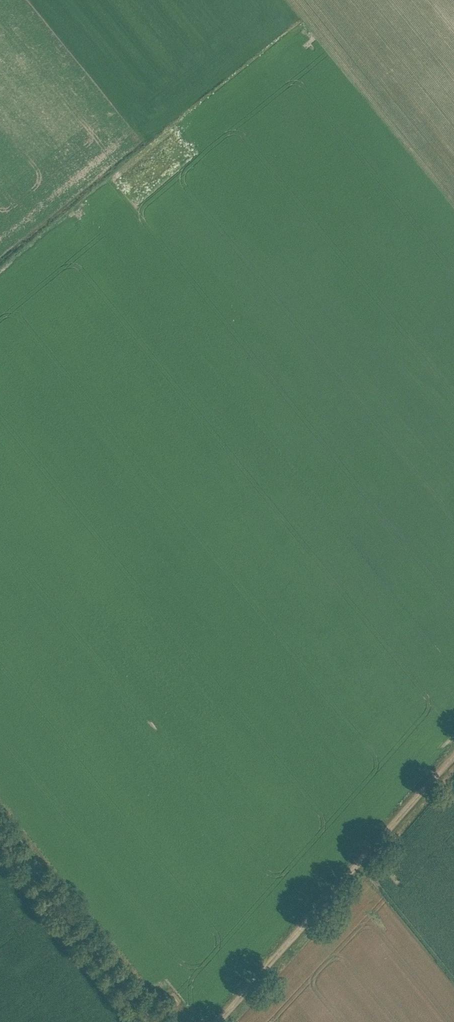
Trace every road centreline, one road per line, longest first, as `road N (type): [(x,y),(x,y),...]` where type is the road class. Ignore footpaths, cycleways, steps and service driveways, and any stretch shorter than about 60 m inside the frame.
road 1 (track): [(219,1021),(453,764)]
road 2 (tertiary): [(154,1021),(0,830)]

